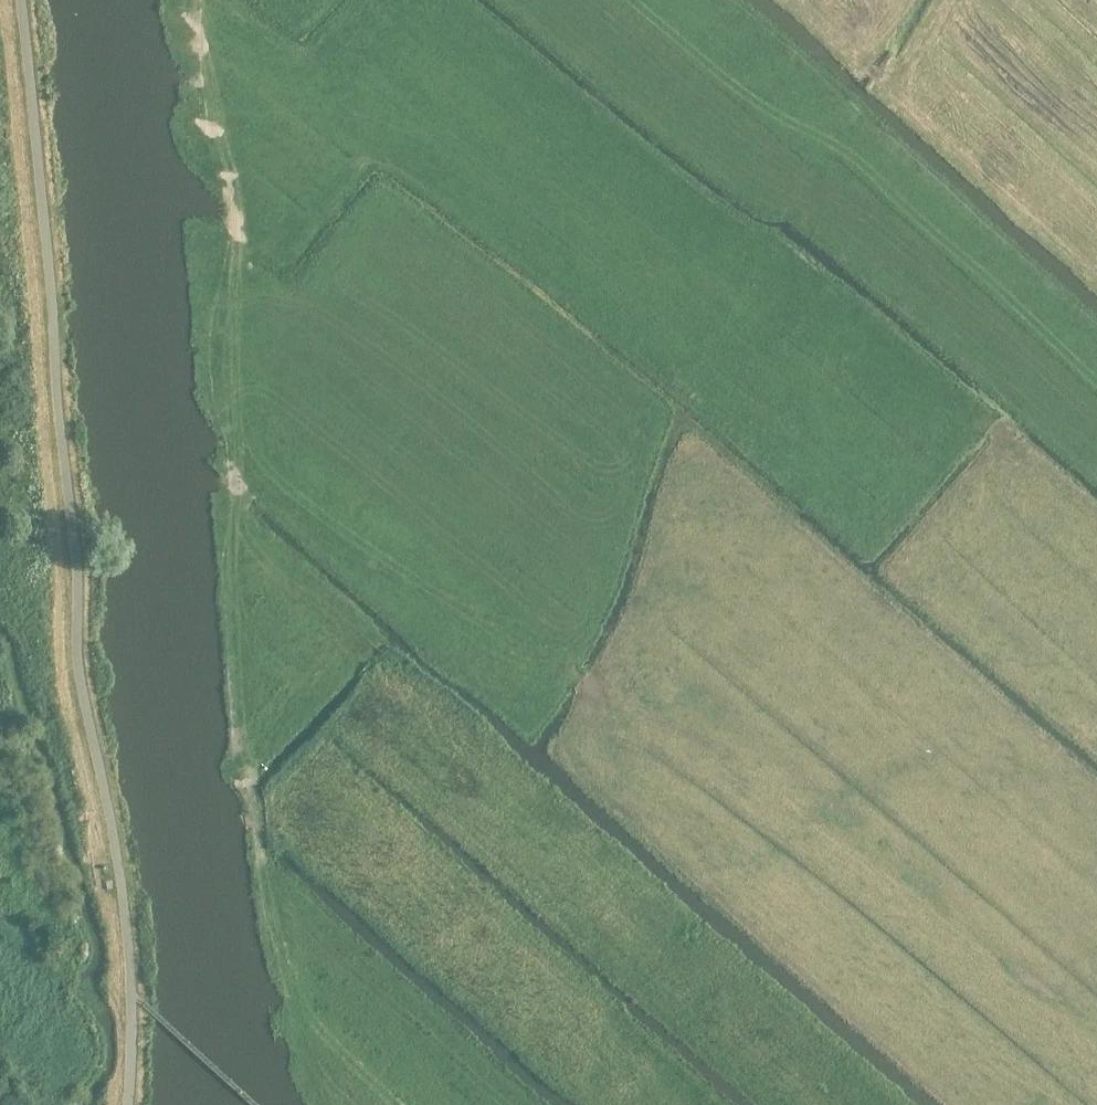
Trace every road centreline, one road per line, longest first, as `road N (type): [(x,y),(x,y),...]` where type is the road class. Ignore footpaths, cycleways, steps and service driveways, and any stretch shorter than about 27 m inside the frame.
road 1 (track): [(240,524),(240,243),(206,0)]

